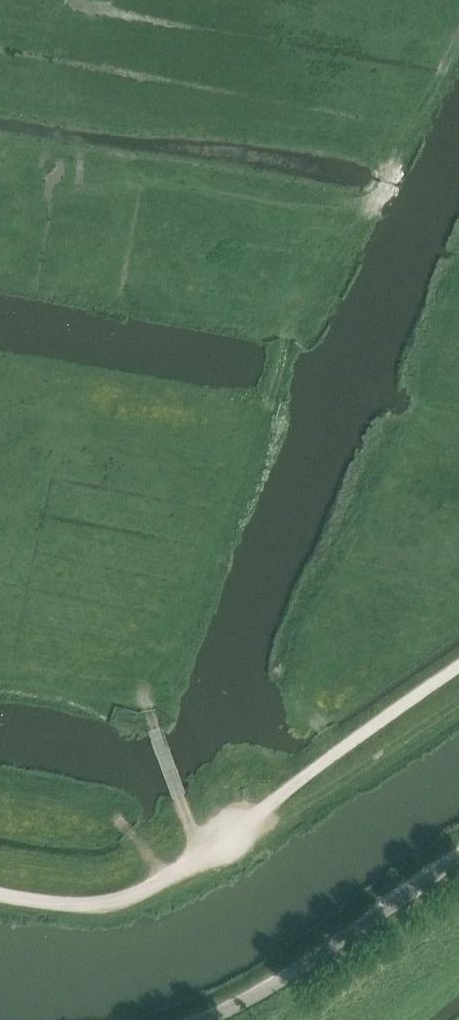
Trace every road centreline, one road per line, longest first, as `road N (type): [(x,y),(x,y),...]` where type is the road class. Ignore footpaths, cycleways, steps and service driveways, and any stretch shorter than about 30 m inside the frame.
road 1 (track): [(0,895),(76,904),(139,892),(458,668)]
road 2 (unclassified): [(208,1019),(313,967),(458,860)]
road 3 (track): [(154,727),(204,853)]

